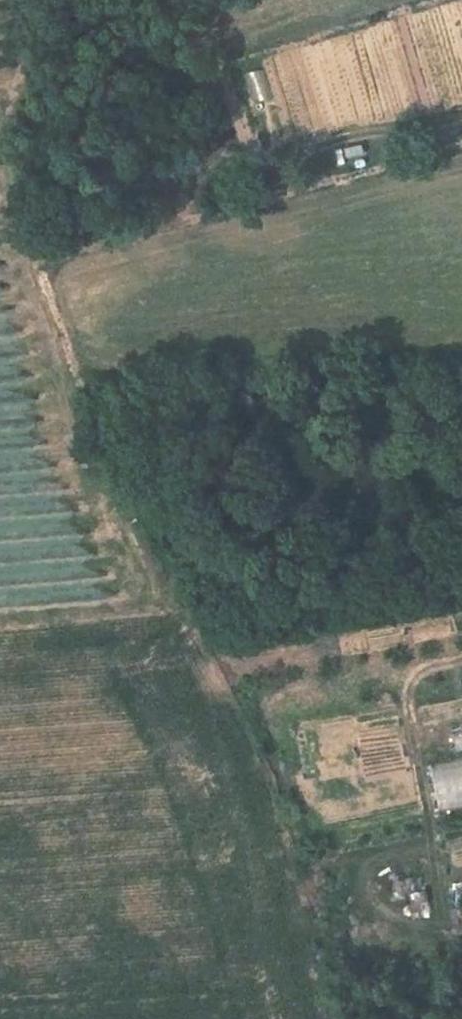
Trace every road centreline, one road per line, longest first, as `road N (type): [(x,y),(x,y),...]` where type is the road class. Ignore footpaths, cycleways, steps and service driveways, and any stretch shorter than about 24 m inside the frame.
road 1 (track): [(461,112),(325,143)]

